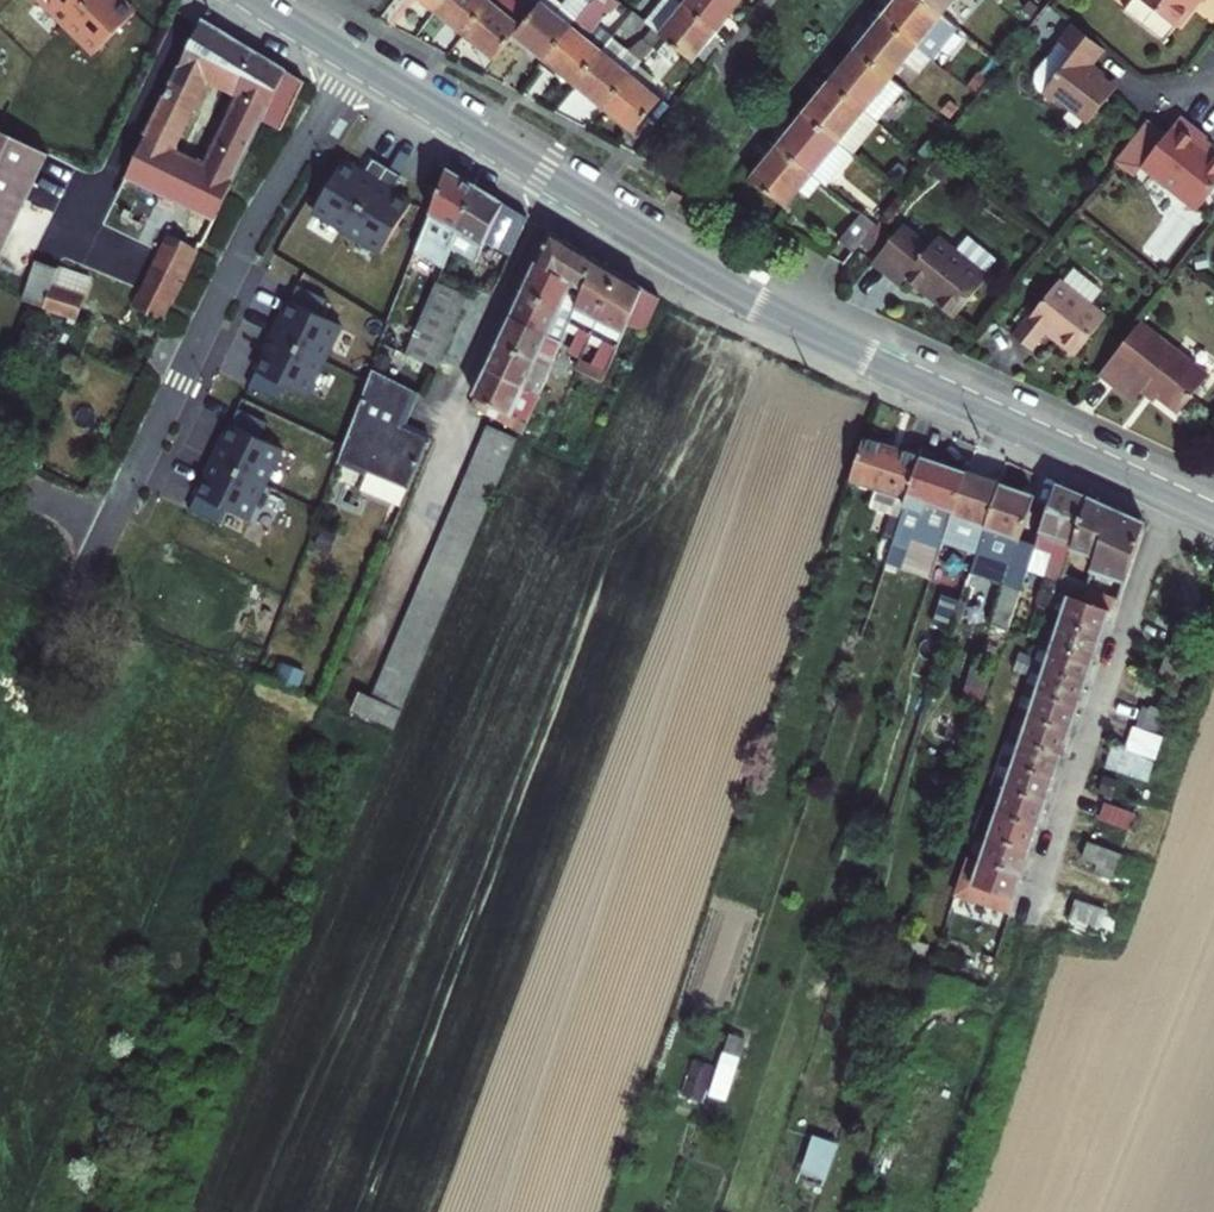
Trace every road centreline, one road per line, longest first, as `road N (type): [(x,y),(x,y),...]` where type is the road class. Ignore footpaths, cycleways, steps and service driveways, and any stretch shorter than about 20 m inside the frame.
road 1 (residential): [(557,186),(757,304),(1165,498)]
road 2 (residential): [(357,61),(252,226),(100,546)]
road 3 (residential): [(1165,498),(1033,914)]
road 4 (residential): [(456,405),(557,186)]
road 5 (residential): [(357,61),(557,186)]

